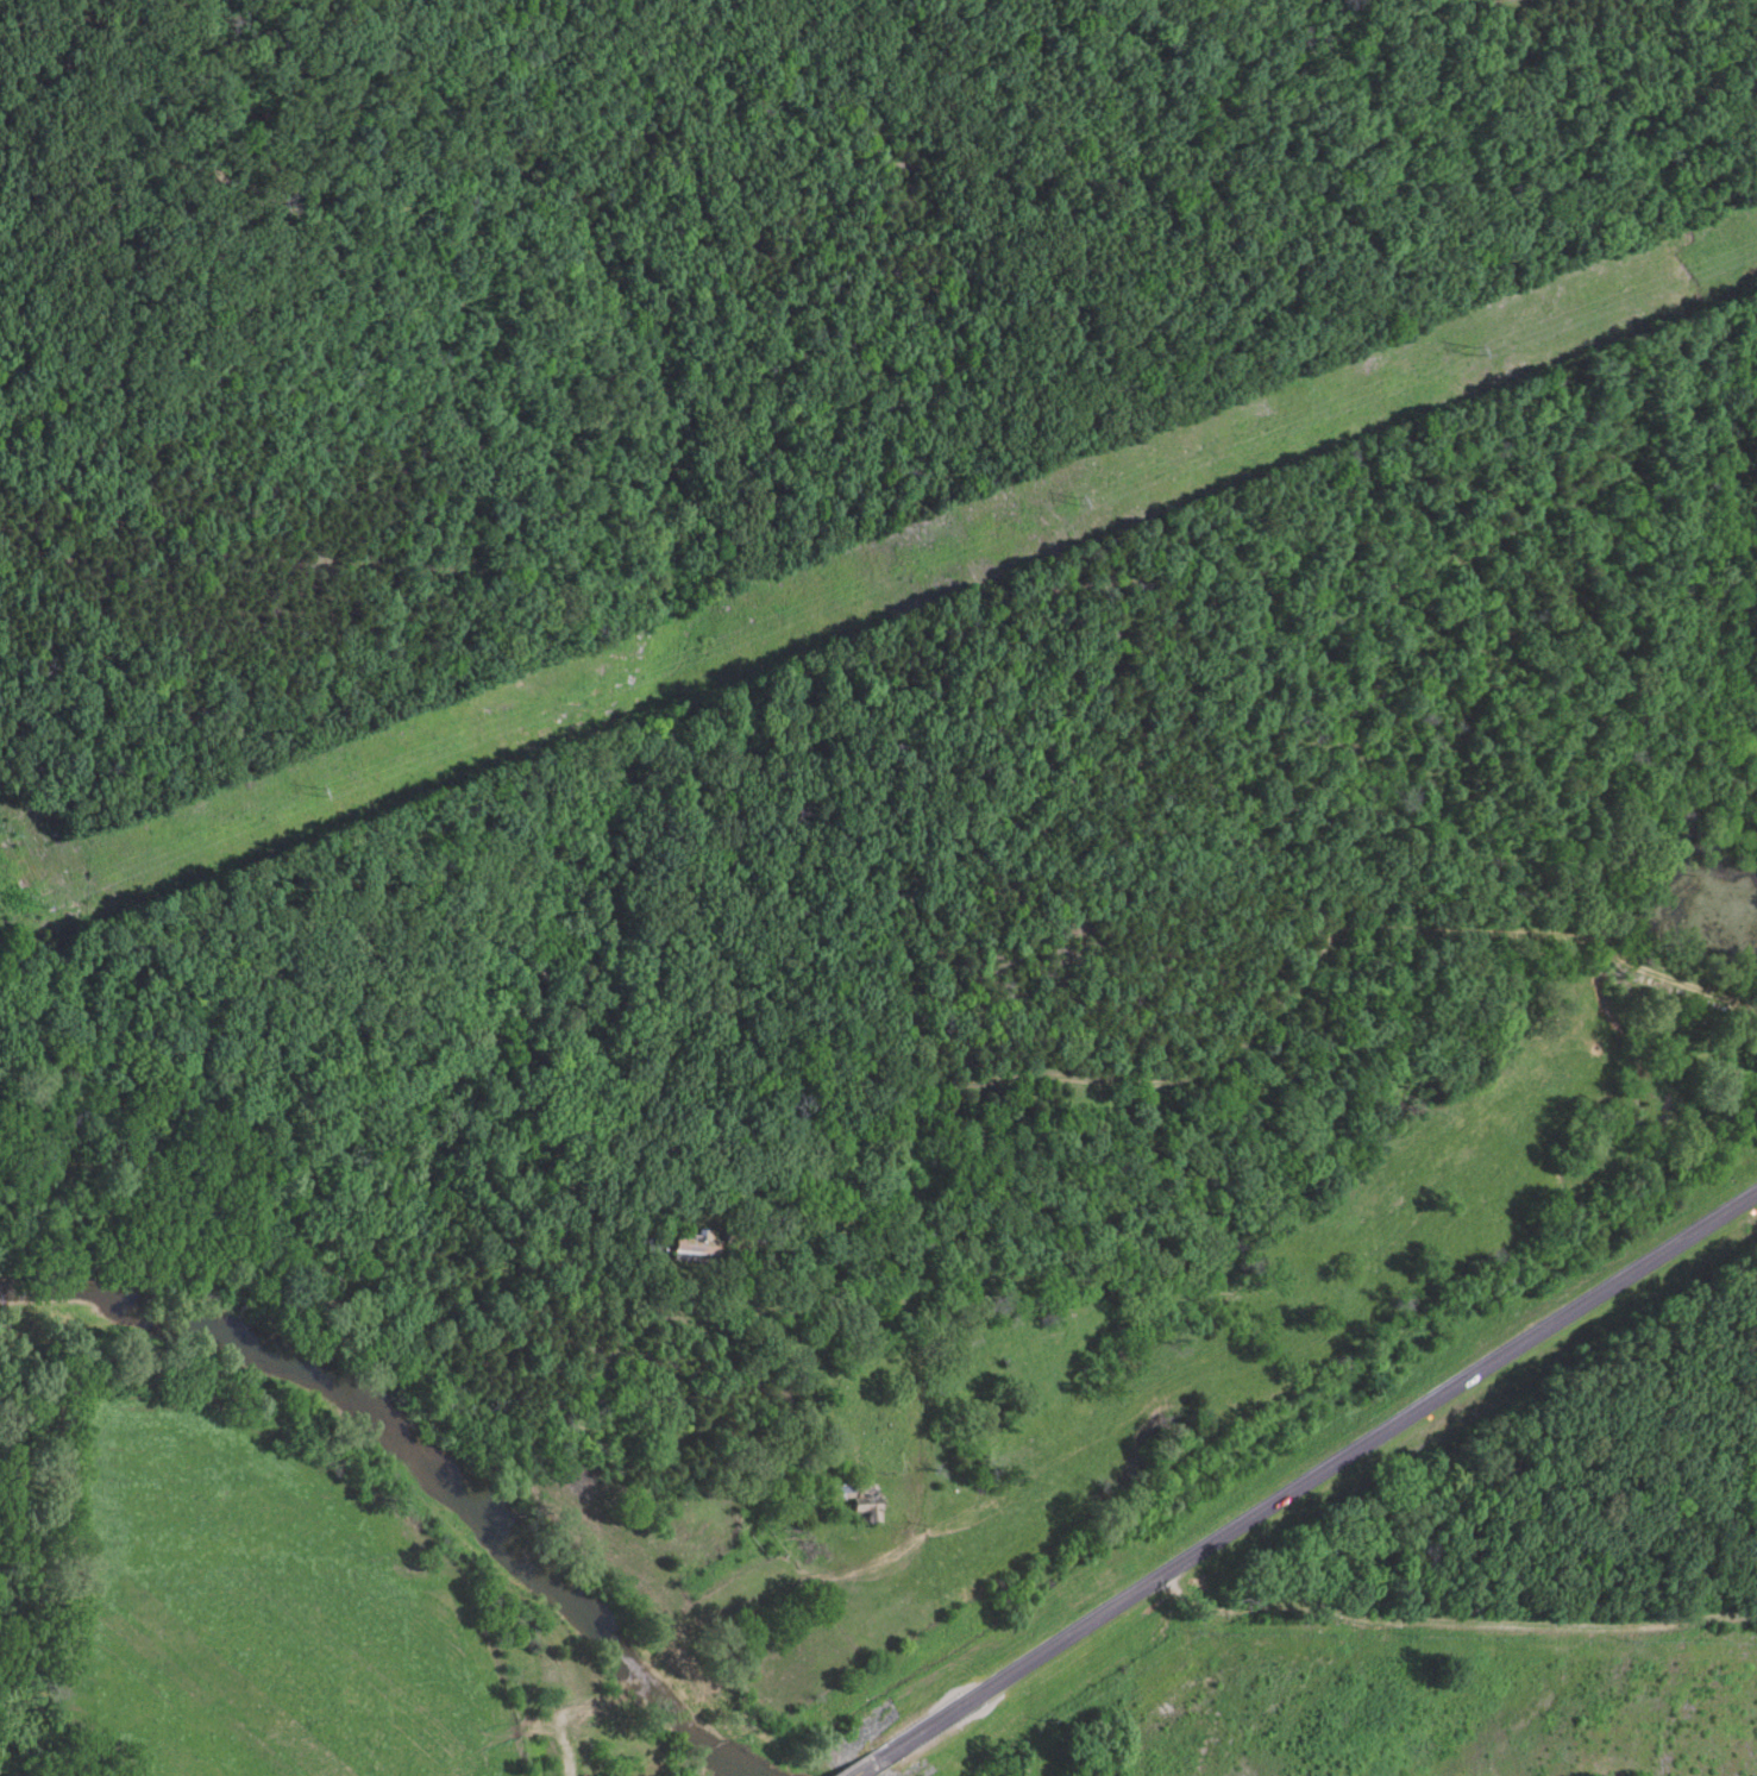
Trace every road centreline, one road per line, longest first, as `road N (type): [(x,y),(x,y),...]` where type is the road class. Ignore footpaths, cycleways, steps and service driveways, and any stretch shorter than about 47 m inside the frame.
road 1 (residential): [(1756,1020),(1609,942),(1550,922),(1363,920),(1320,947),(1263,1034),(1219,1058),(981,1075),(918,1099),(793,1195),(747,1216)]
road 2 (secondary): [(845,1775),(1756,1195)]

